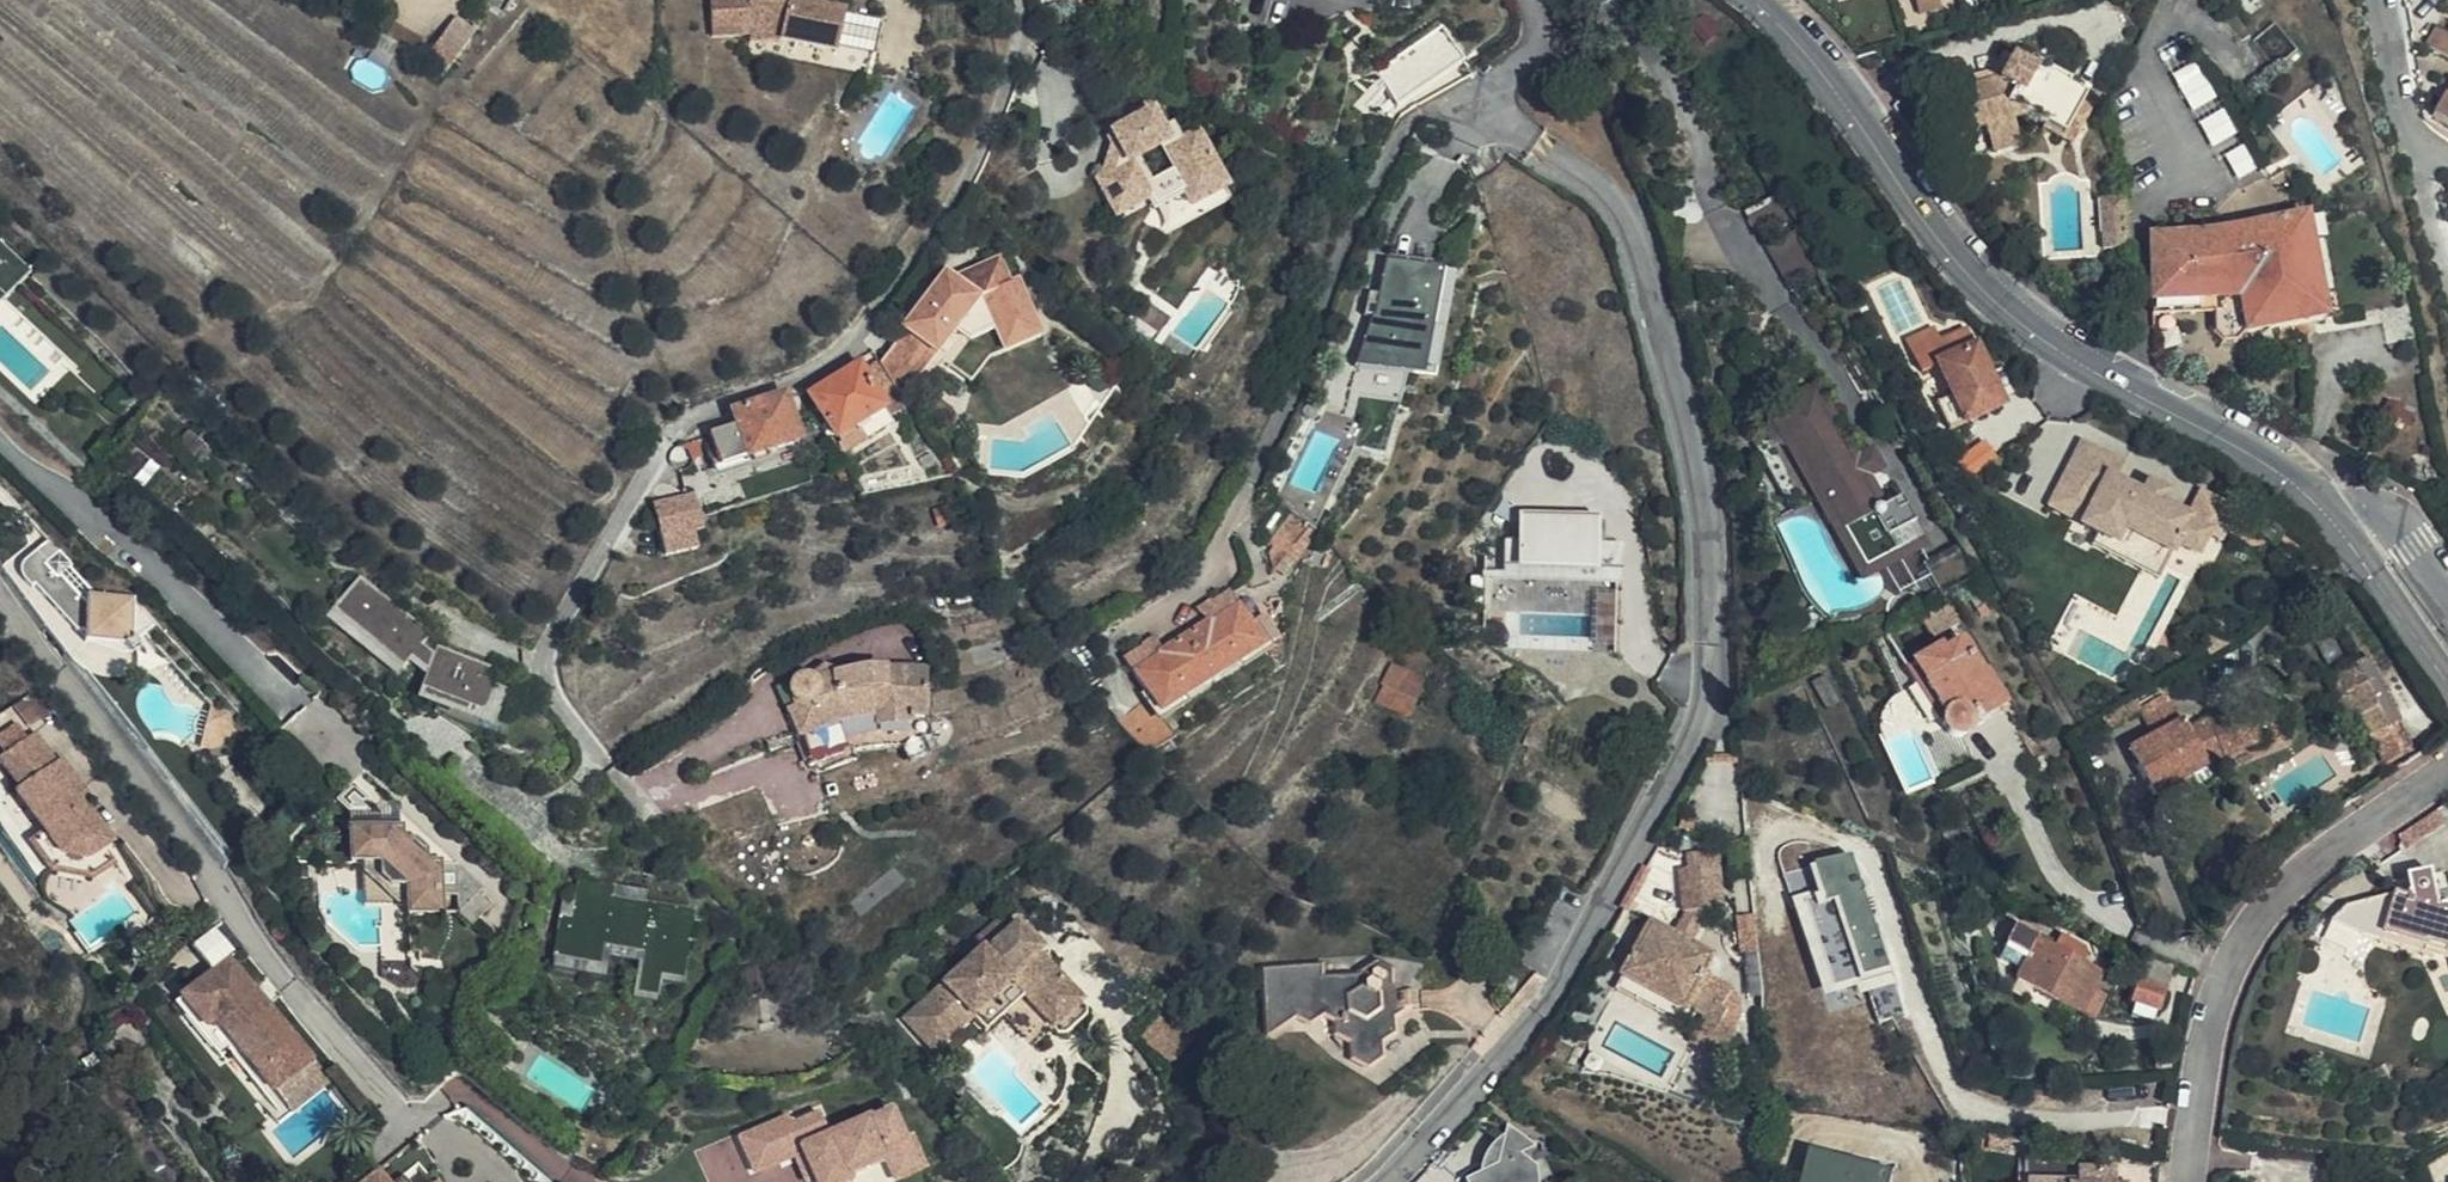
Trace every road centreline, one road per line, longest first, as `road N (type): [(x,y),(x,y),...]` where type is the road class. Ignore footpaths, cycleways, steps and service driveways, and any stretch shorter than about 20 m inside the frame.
road 1 (residential): [(1529,0),(1539,39),(1496,89),(1494,116),(1602,186),(1637,236),(1704,507),(1713,664),(1706,722),(1550,1006),(1382,1181)]
road 2 (residential): [(1006,0),(1017,41),(1003,94),(970,175),(893,285),(837,353),(797,381),(703,412),(679,432),(653,459),(573,599),(546,650),(551,683),(595,755)]
road 3 (tertiary): [(2335,524),(2279,469),(2077,359),(1959,267),(1865,127),(1754,0)]
road 4 (residential): [(0,603),(162,803),(226,911),(401,1120)]
road 5 (residential): [(2184,1181),(2195,1051),(2240,948),(2348,833),(2447,766)]
road 6 (tertiary): [(2447,683),(2335,524)]
road 7 (residential): [(2382,0),(2403,114),(2421,148),(2447,158)]
road 8 (residential): [(2447,592),(2417,544),(2396,528),(2359,516),(2335,524)]

